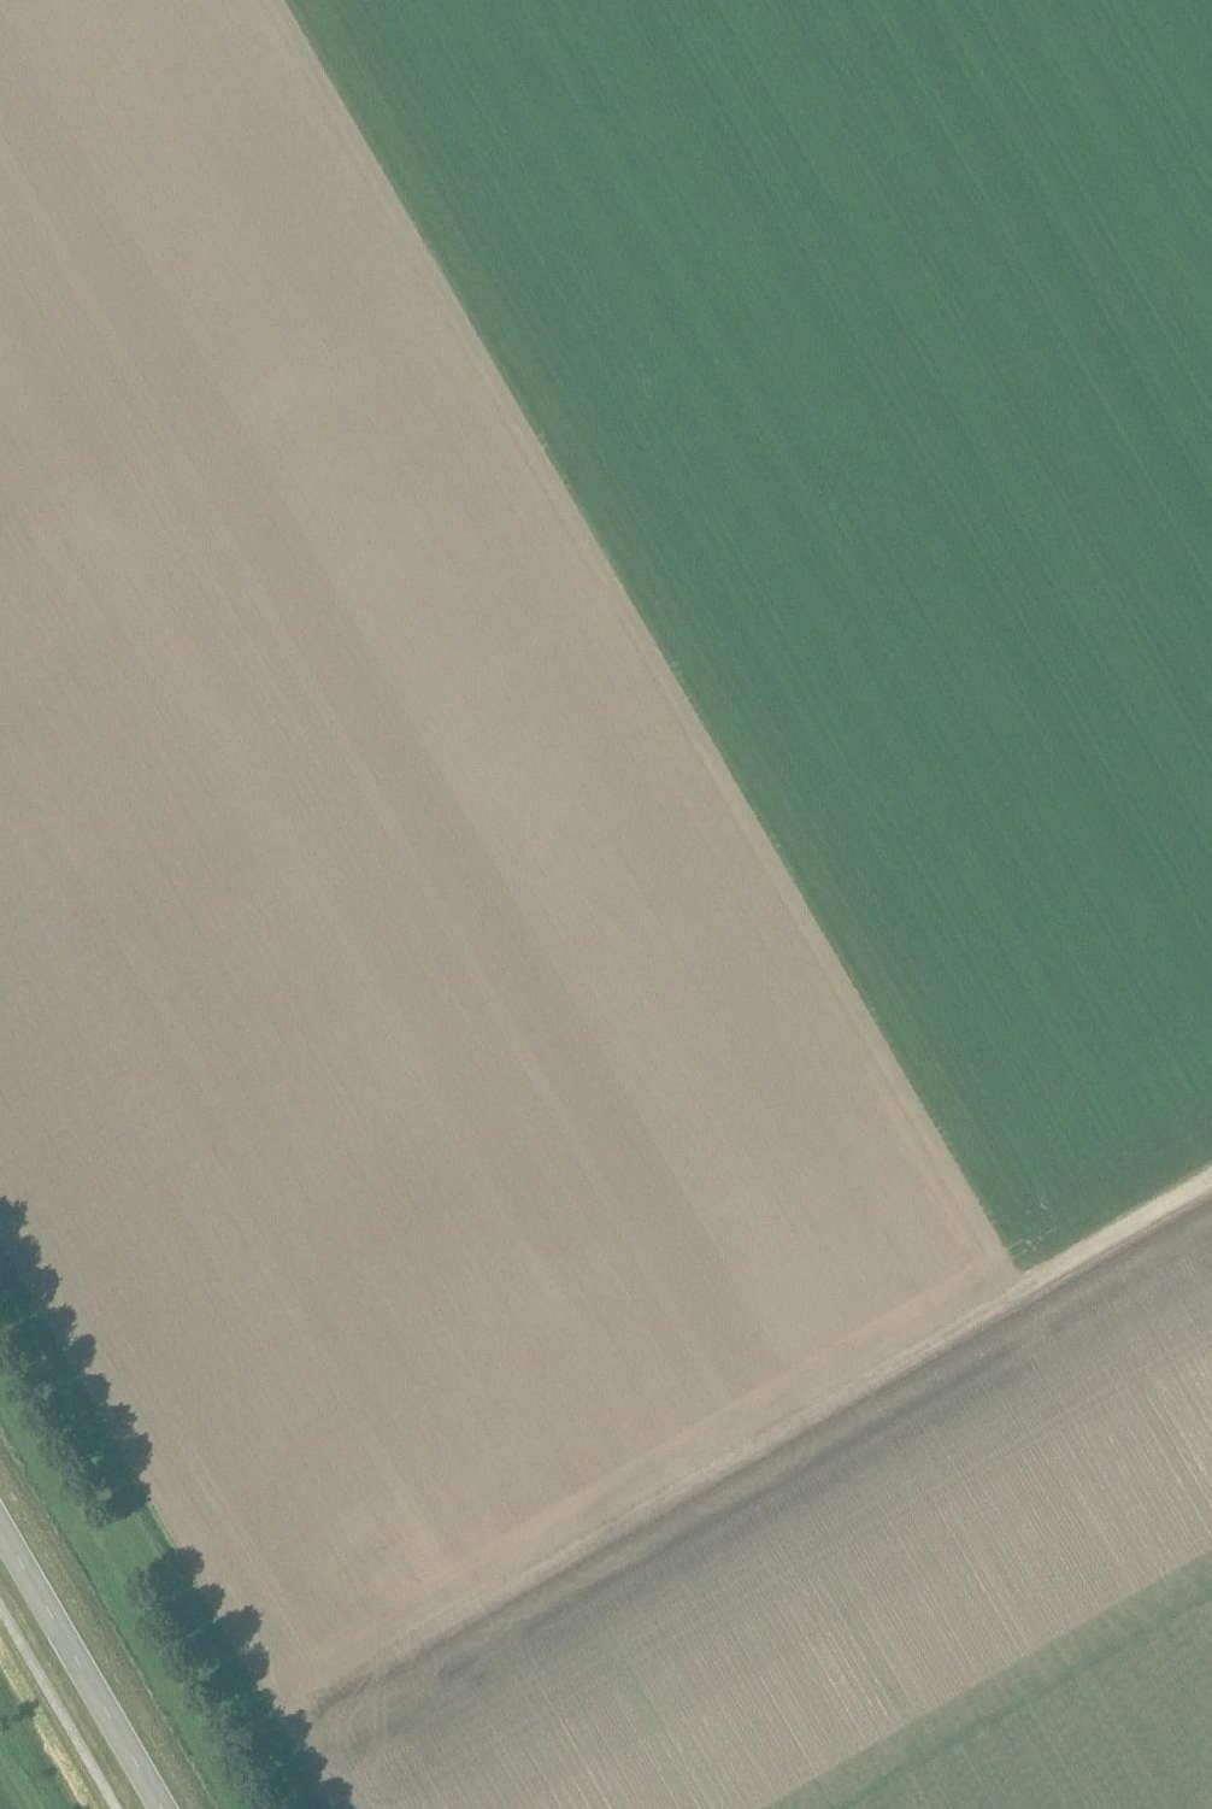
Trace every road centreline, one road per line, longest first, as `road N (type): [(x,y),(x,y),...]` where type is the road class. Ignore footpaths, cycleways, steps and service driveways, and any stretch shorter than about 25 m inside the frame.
road 1 (tertiary): [(0,1537),(157,1808)]

